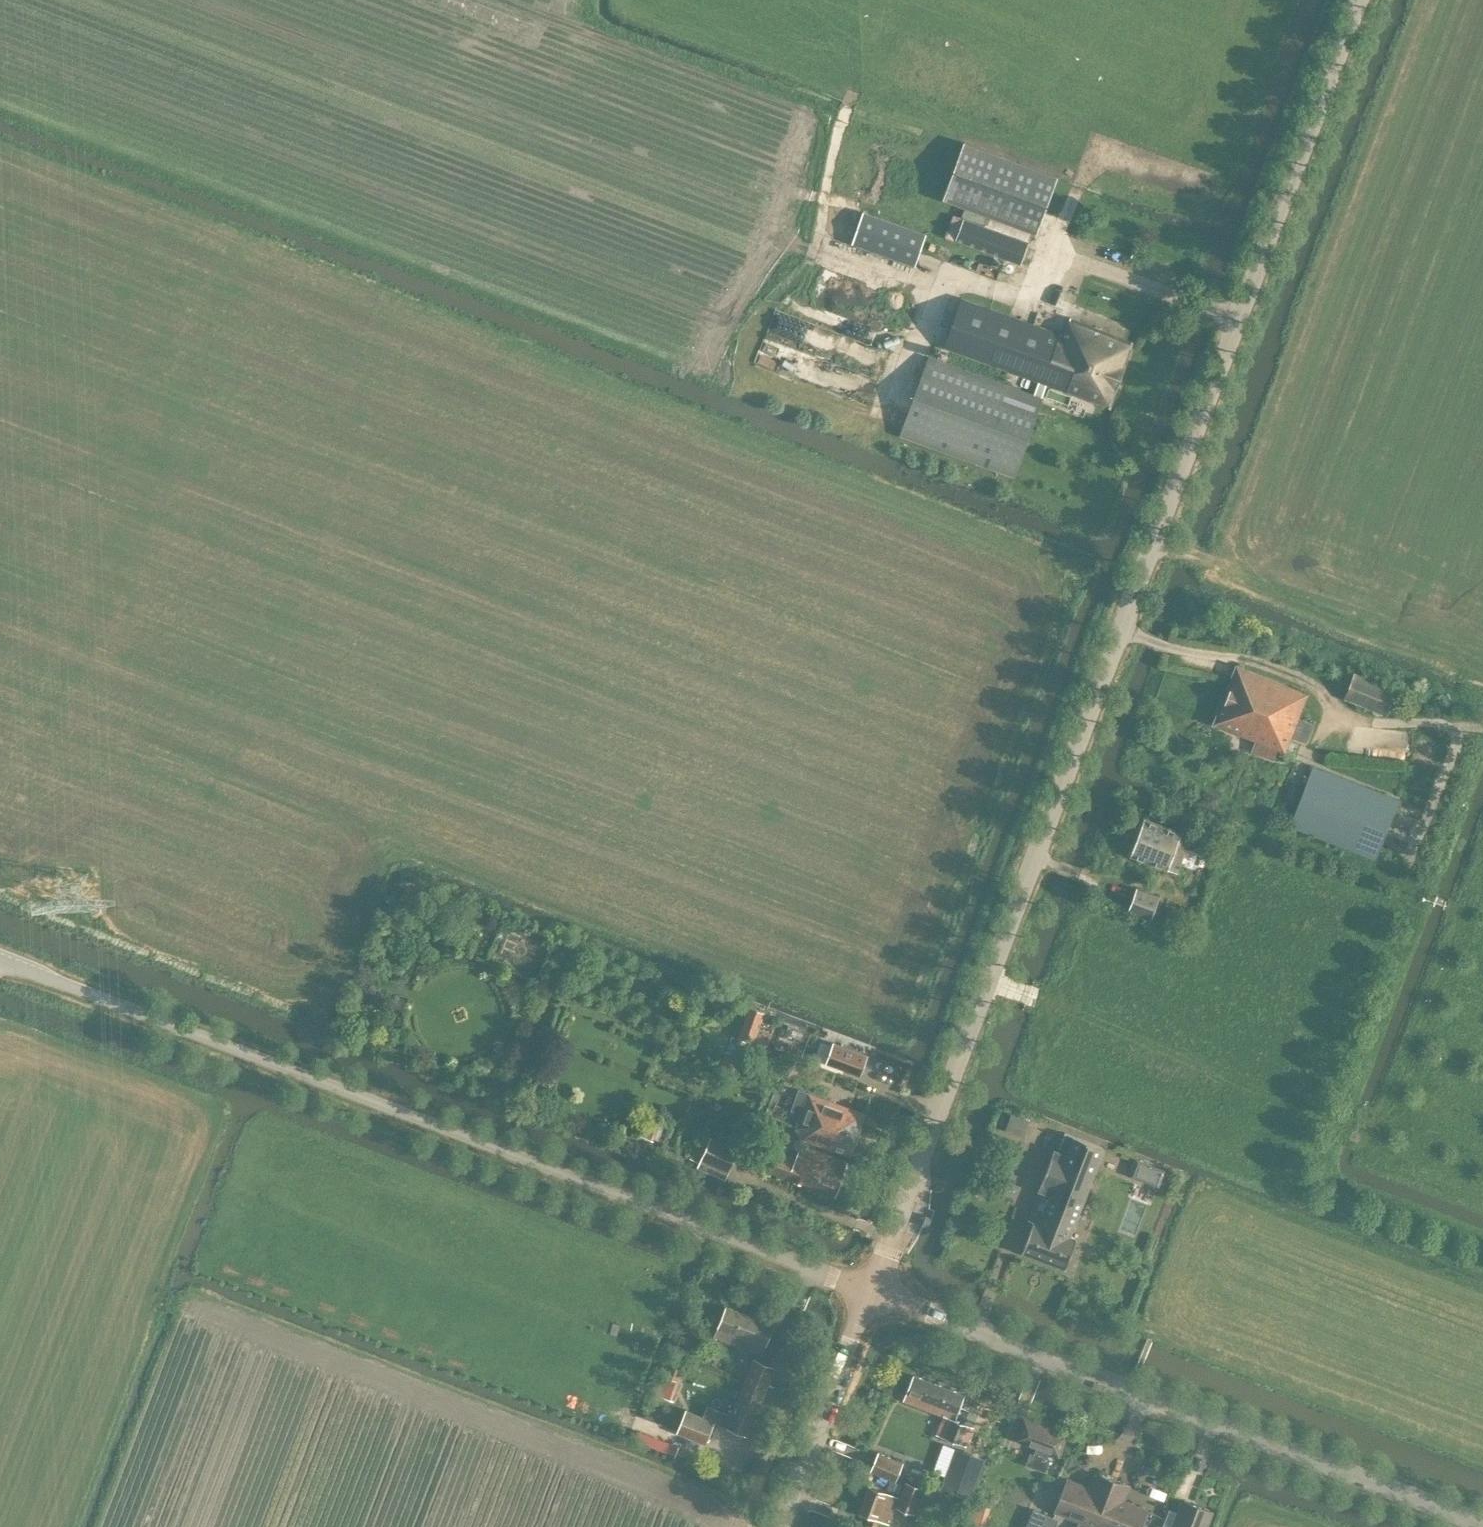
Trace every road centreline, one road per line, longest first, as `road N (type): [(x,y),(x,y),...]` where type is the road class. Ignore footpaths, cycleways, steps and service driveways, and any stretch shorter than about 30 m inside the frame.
road 1 (unclassified): [(1359,0),(871,1290)]
road 2 (unclassified): [(871,1290),(0,959)]
road 3 (unclassified): [(1482,1524),(871,1290)]
road 4 (unclassified): [(781,1526),(871,1290)]

